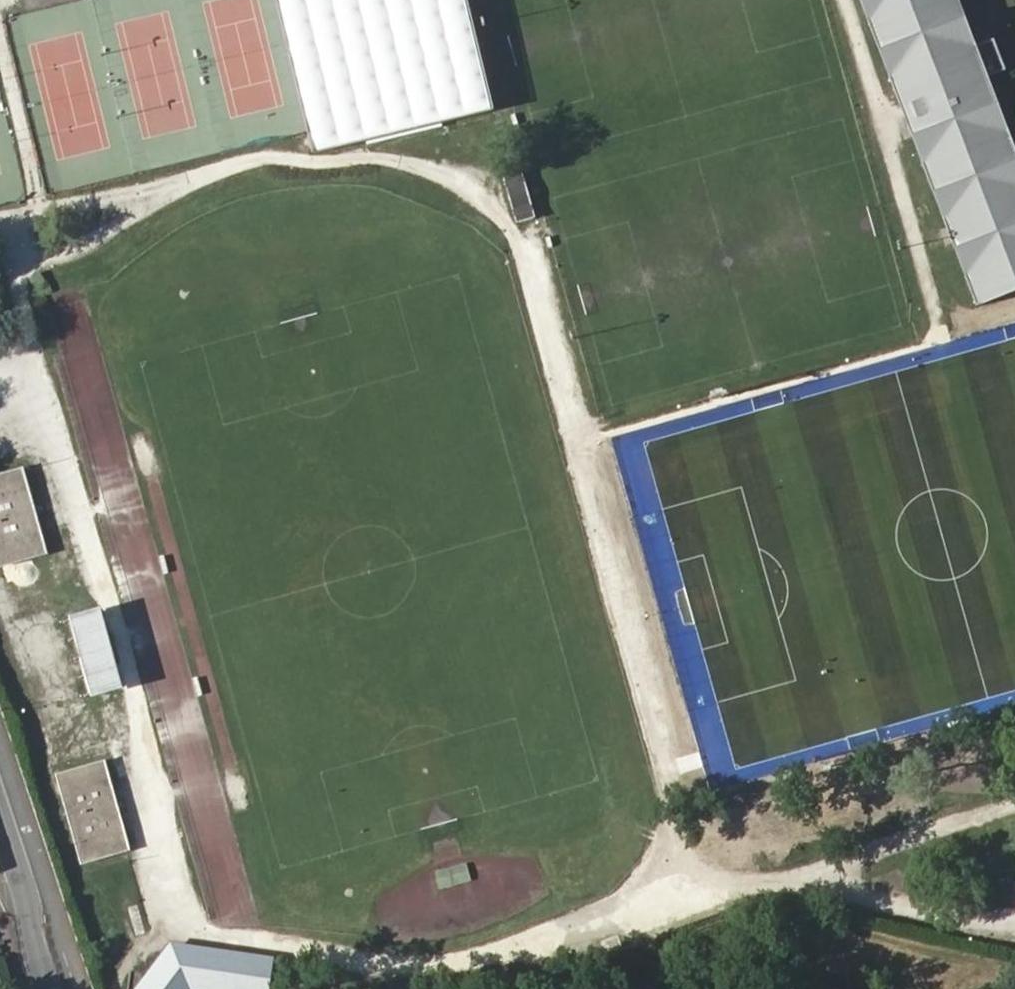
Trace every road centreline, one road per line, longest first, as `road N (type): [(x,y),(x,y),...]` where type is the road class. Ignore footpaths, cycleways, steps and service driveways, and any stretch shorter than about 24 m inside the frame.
road 1 (tertiary): [(45,988),(0,805)]

